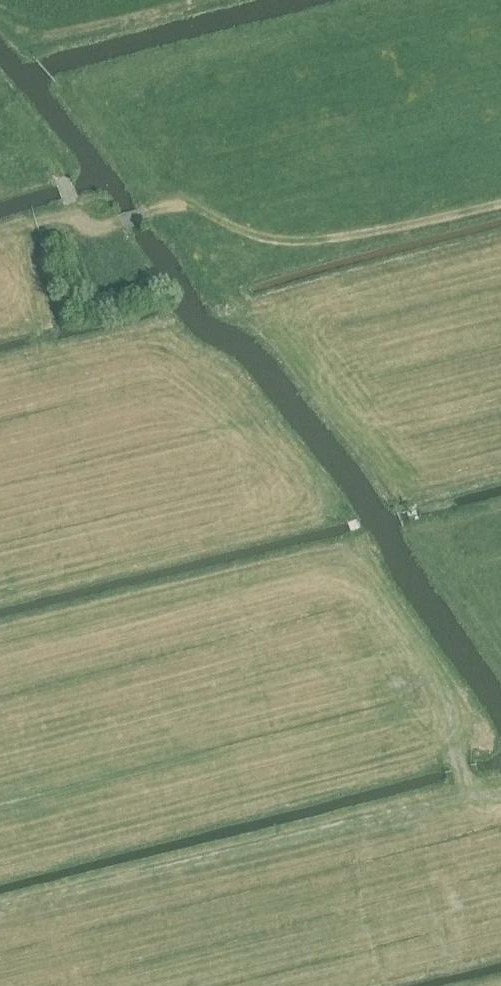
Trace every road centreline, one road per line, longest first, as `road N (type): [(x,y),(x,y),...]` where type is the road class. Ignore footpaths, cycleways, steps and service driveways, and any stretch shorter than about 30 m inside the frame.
road 1 (track): [(0,917),(476,797),(440,715)]
road 2 (track): [(0,234),(75,215),(99,230),(178,204),(279,240),(357,235),(500,203)]

